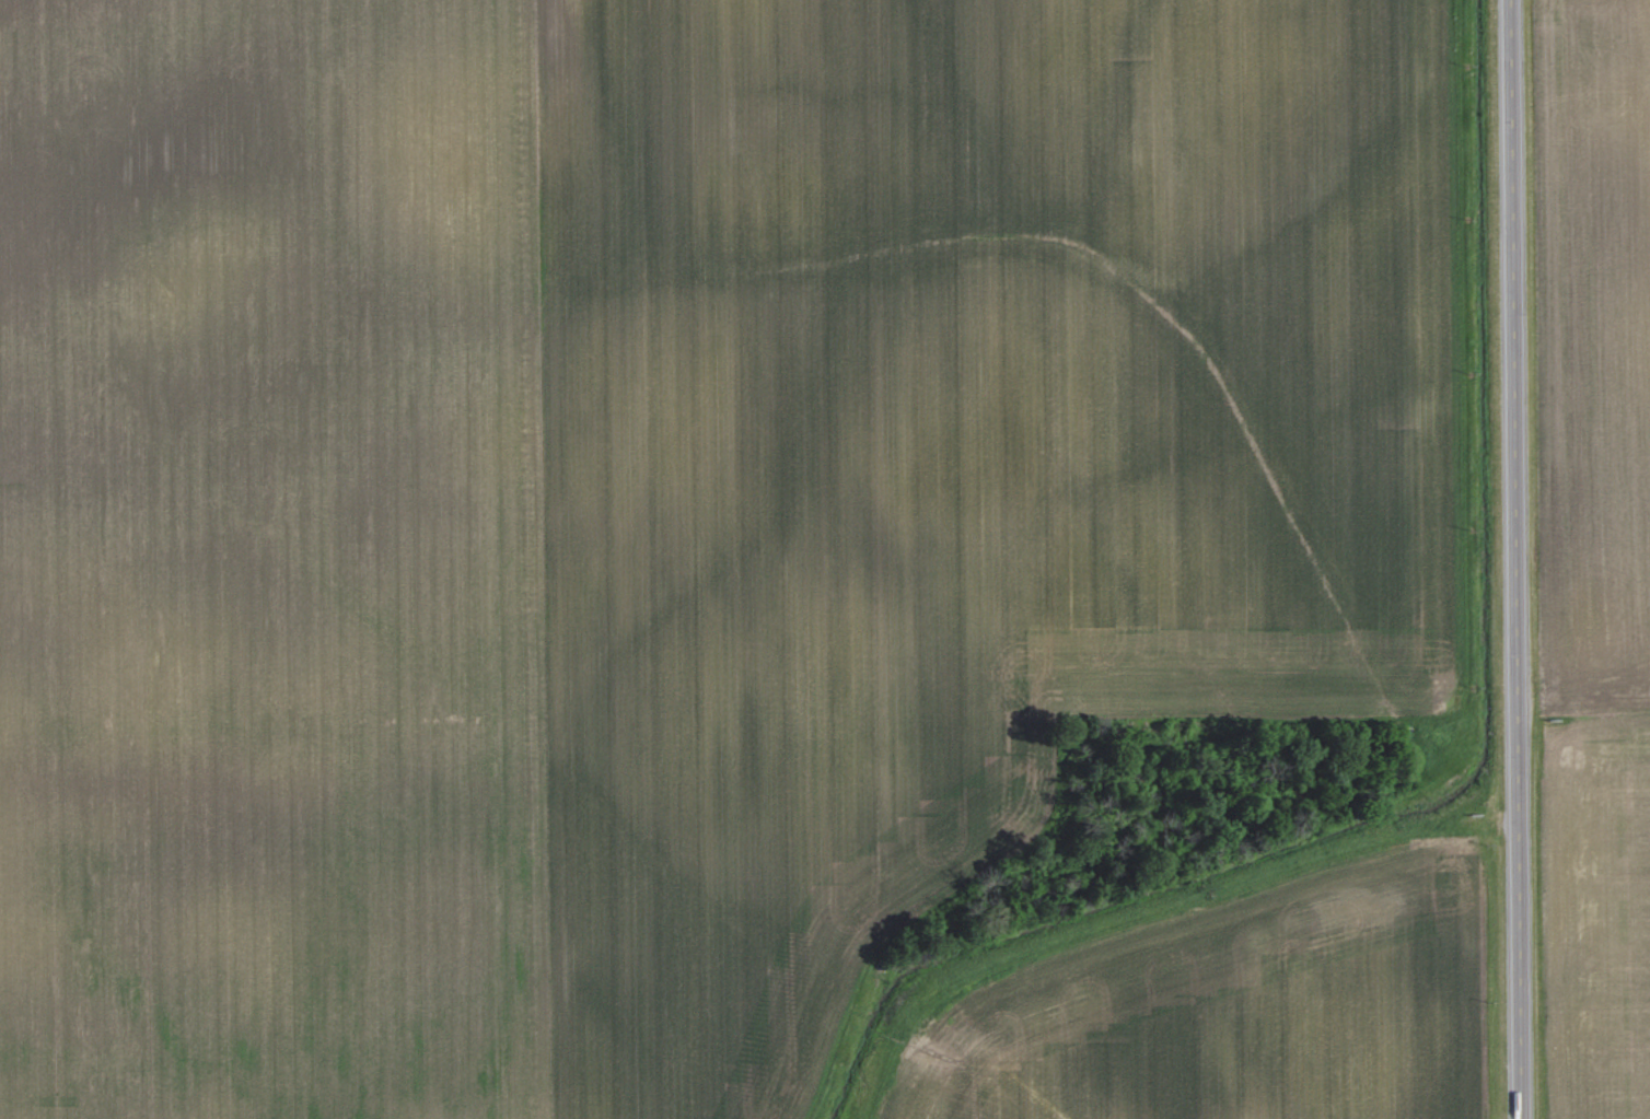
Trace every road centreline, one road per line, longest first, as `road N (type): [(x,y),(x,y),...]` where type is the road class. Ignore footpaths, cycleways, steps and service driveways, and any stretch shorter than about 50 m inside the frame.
road 1 (primary): [(1513,0),(1522,1118)]

